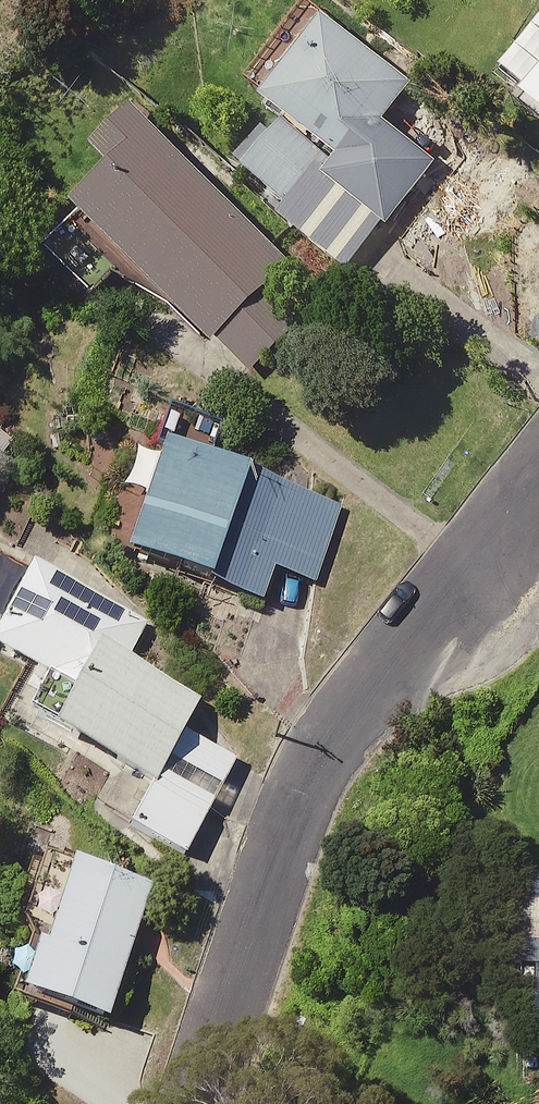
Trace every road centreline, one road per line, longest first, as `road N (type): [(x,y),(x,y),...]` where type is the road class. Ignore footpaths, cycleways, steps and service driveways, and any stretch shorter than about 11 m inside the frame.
road 1 (residential): [(538,459),(404,631),(329,753),(271,867),(194,1103)]

